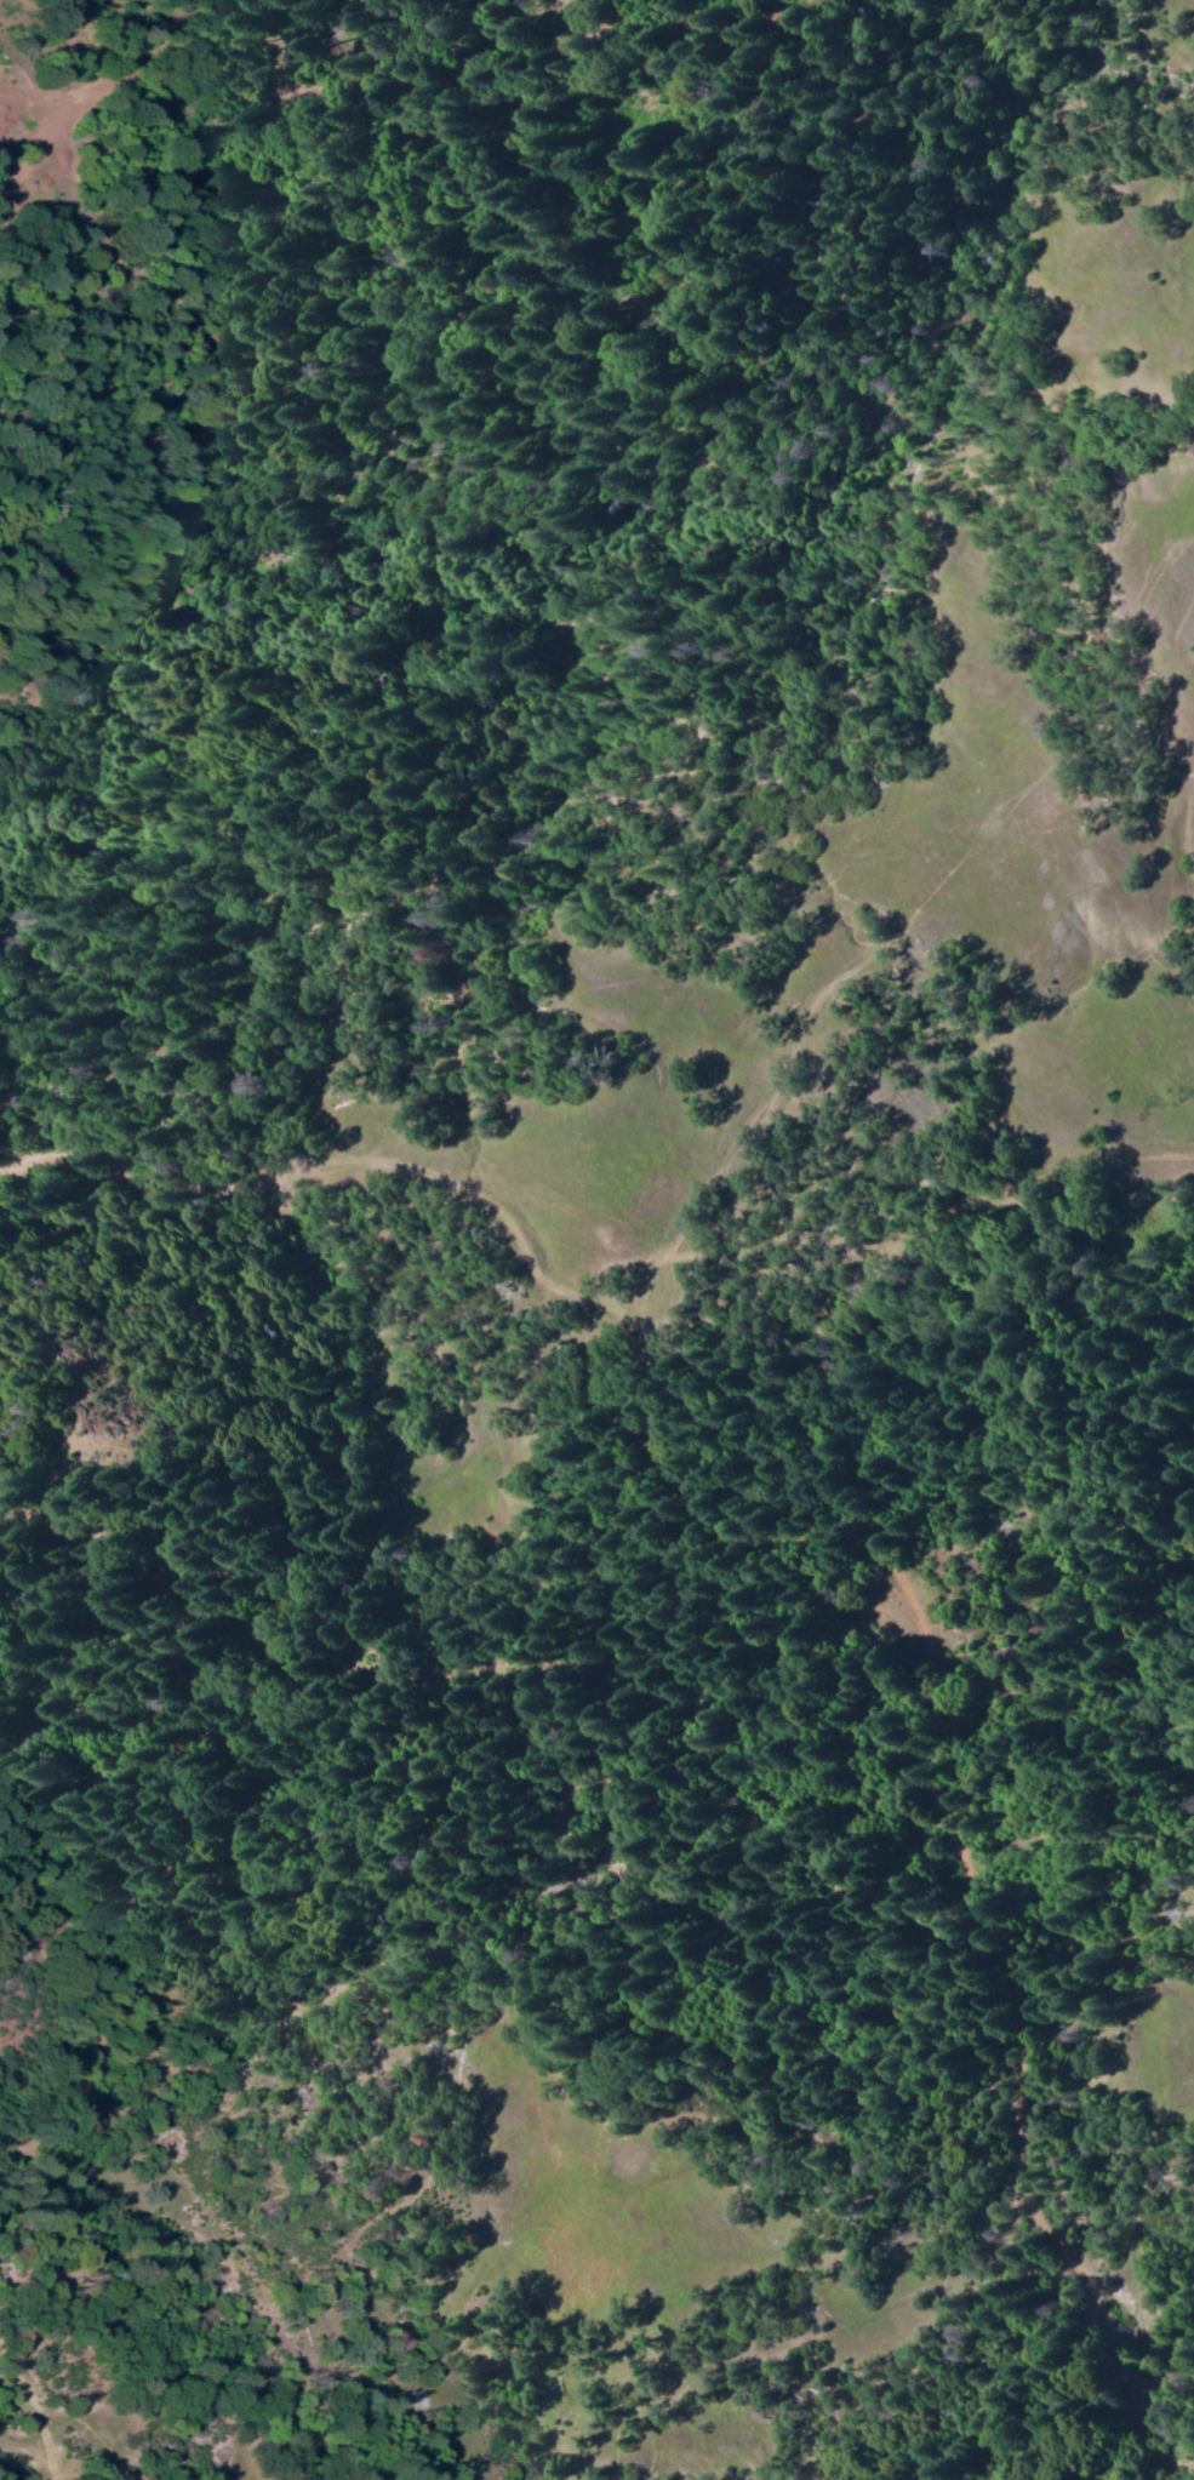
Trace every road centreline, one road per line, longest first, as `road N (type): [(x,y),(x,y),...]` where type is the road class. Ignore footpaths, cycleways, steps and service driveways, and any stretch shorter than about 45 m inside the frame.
road 1 (residential): [(1169,2479),(1036,2170),(1023,2118),(1021,1965),(983,1879),(937,1834),(818,1815),(739,1787),(682,1735),(600,1570),(569,1481),(542,1308),(527,1261),(496,1216),(452,1184),(390,1165),(212,1190),(156,1187),(79,1164),(0,1166)]
road 2 (residential): [(0,192),(102,86),(143,63),(327,105),(422,108),(644,65),(820,0)]

